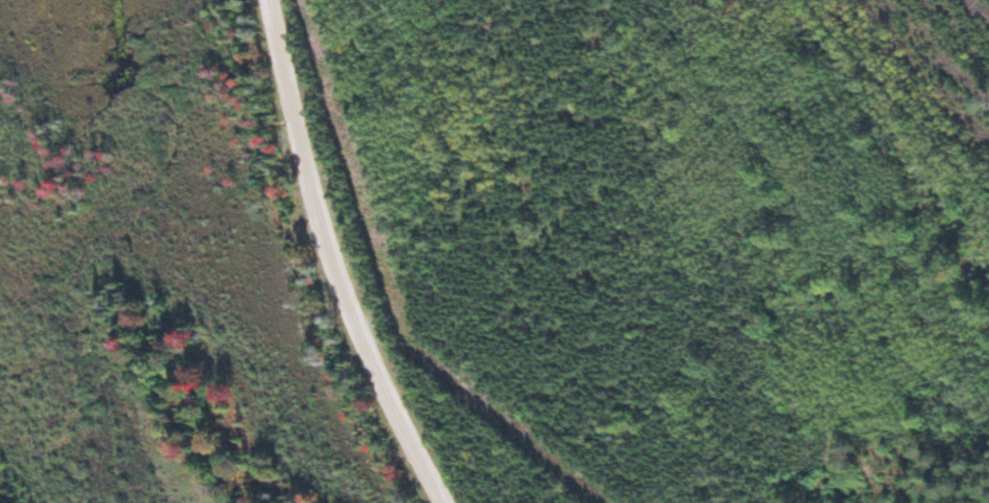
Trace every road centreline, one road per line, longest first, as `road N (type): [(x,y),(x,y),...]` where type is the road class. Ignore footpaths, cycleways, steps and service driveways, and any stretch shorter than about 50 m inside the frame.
road 1 (residential): [(459,502),(378,369),(334,257),(270,0)]

